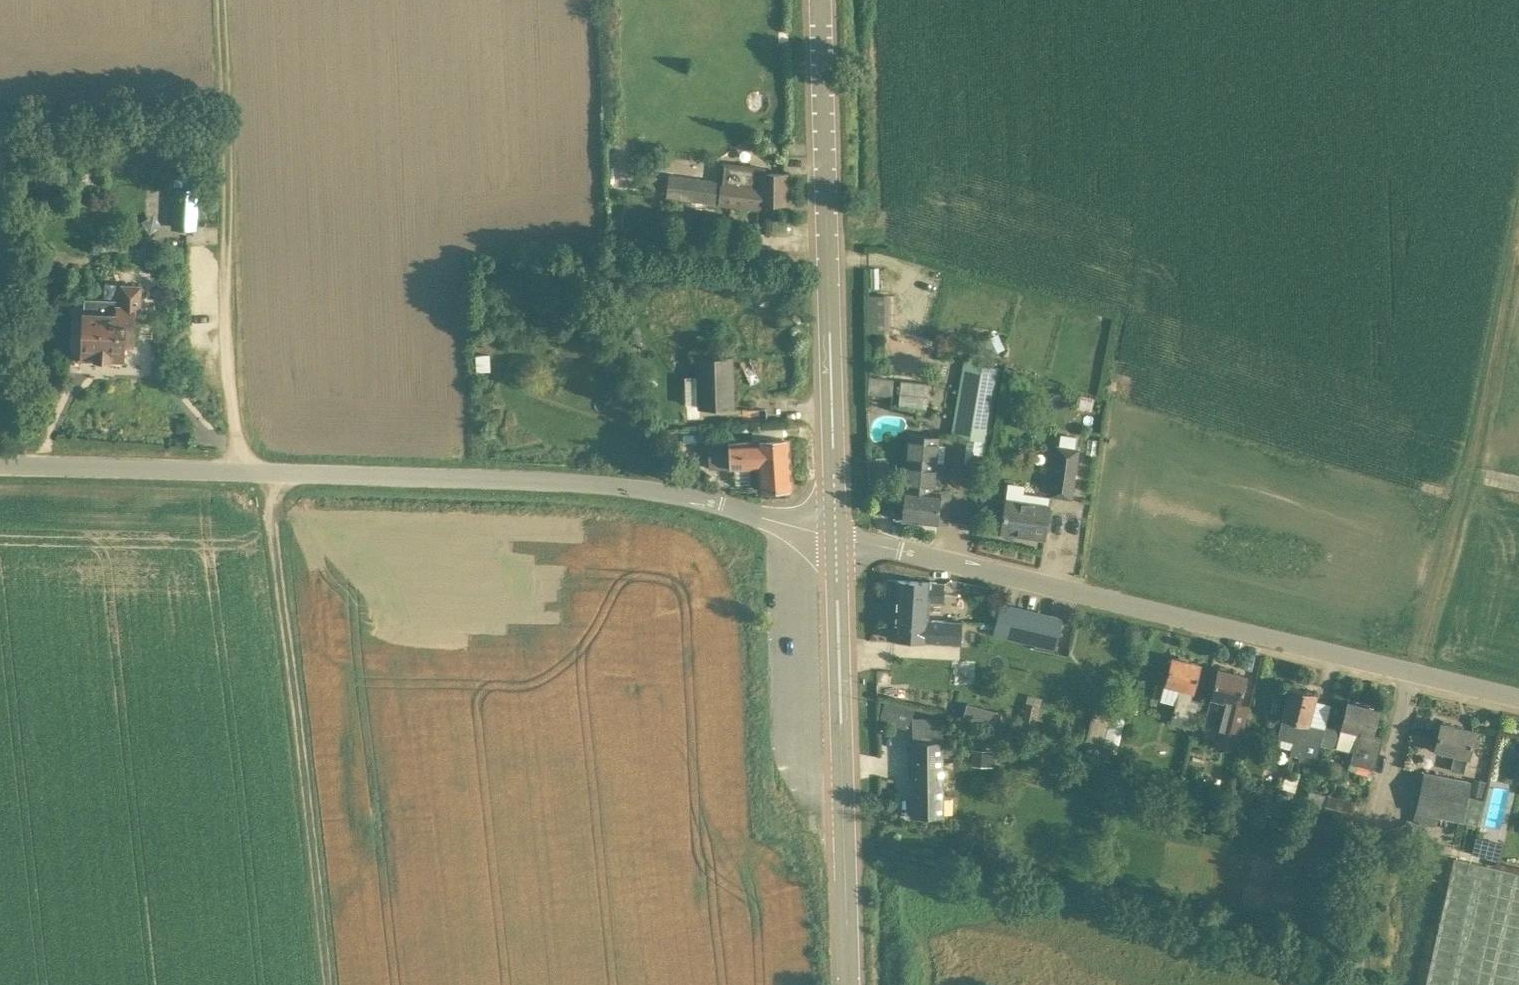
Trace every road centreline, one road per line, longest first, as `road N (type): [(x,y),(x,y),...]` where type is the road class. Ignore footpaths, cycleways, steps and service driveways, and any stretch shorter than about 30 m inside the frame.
road 1 (tertiary): [(835,536),(673,494),(576,481),(0,463)]
road 2 (unclassified): [(1415,672),(835,536)]
road 3 (tertiary): [(835,536),(820,0)]
road 4 (track): [(325,984),(272,472)]
road 5 (track): [(221,0),(226,320),(245,471)]
road 6 (track): [(1518,230),(1482,436),(1415,672)]
road 7 (tertiary): [(849,984),(835,536)]
road 8 (unclassified): [(1359,984),(1362,872),(1415,672)]

